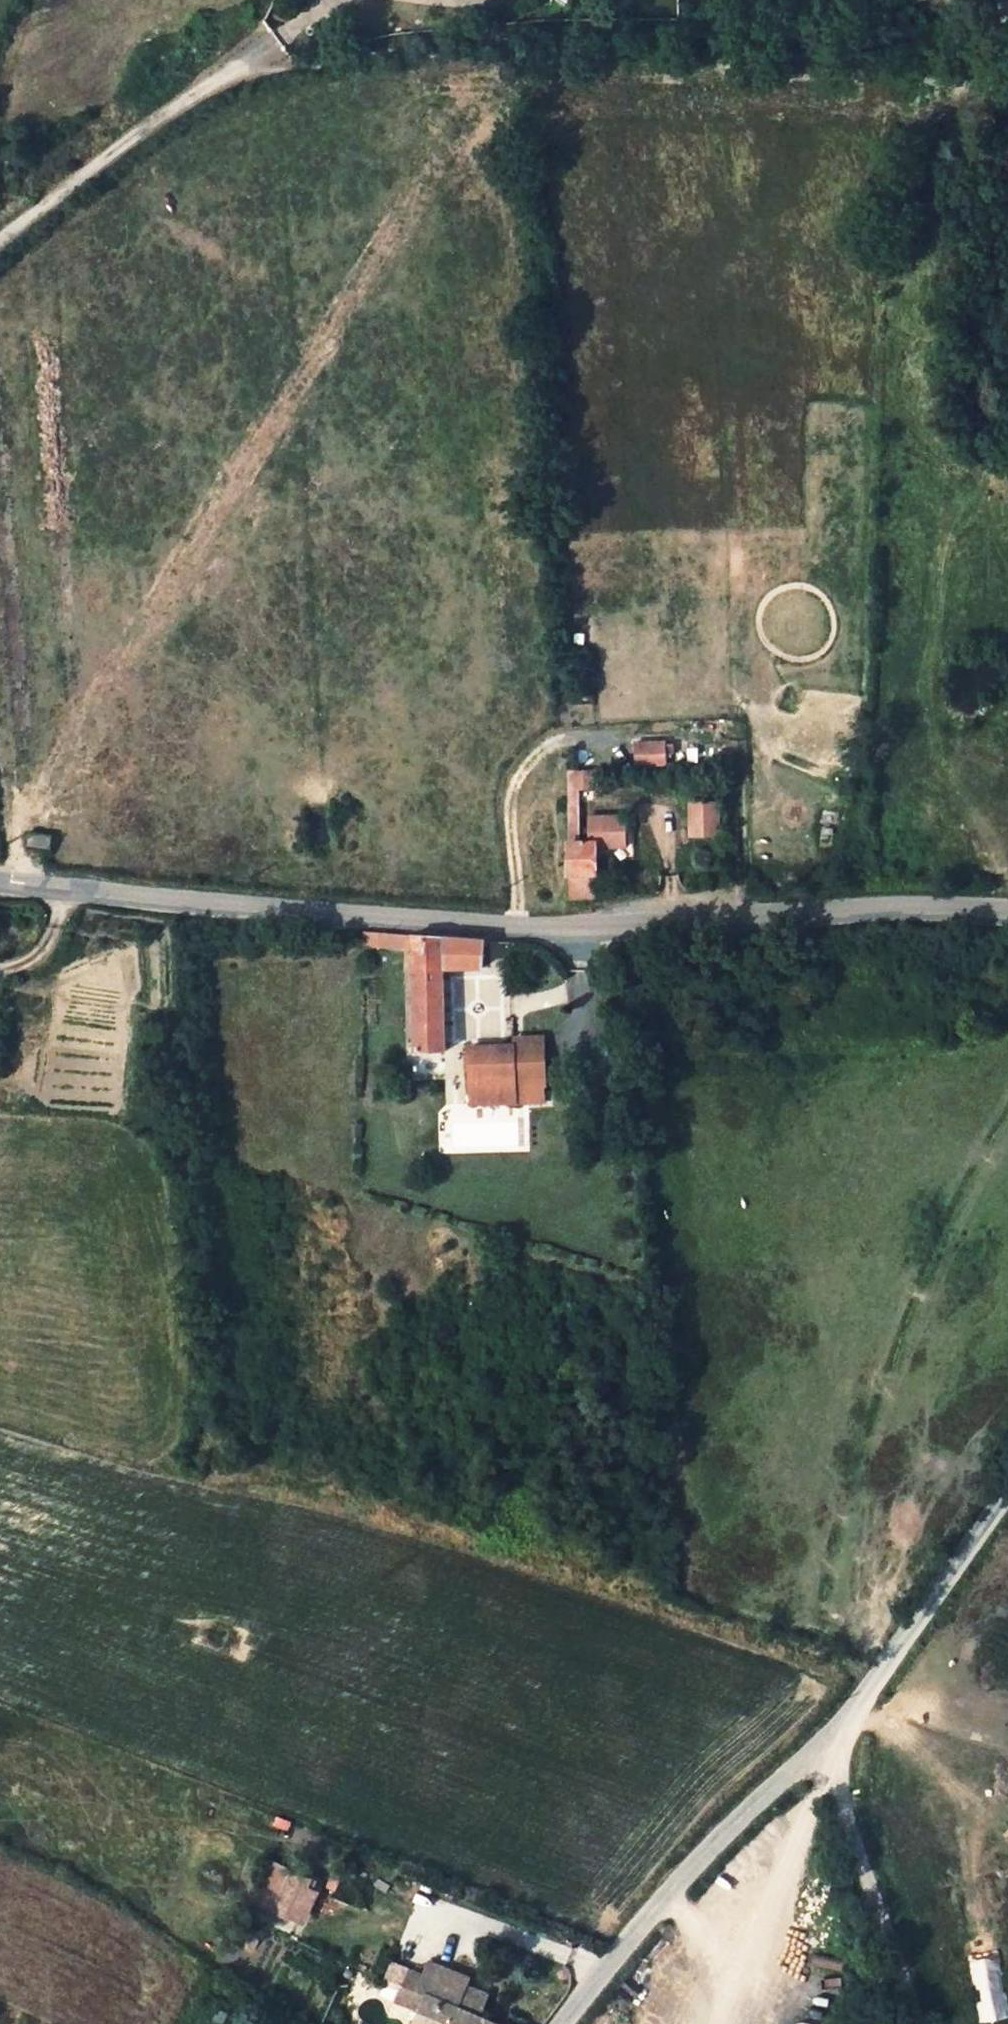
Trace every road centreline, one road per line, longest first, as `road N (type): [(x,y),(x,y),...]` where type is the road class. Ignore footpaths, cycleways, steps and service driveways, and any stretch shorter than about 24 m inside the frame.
road 1 (track): [(1007,37),(290,64),(206,84),(0,240)]
road 2 (unclassified): [(0,881),(539,928),(939,910),(1007,917)]
road 3 (unclassified): [(824,1750),(677,1886),(566,2023)]
road 4 (unclassified): [(1007,1493),(824,1750)]
road 5 (residential): [(929,2023),(824,1750)]

